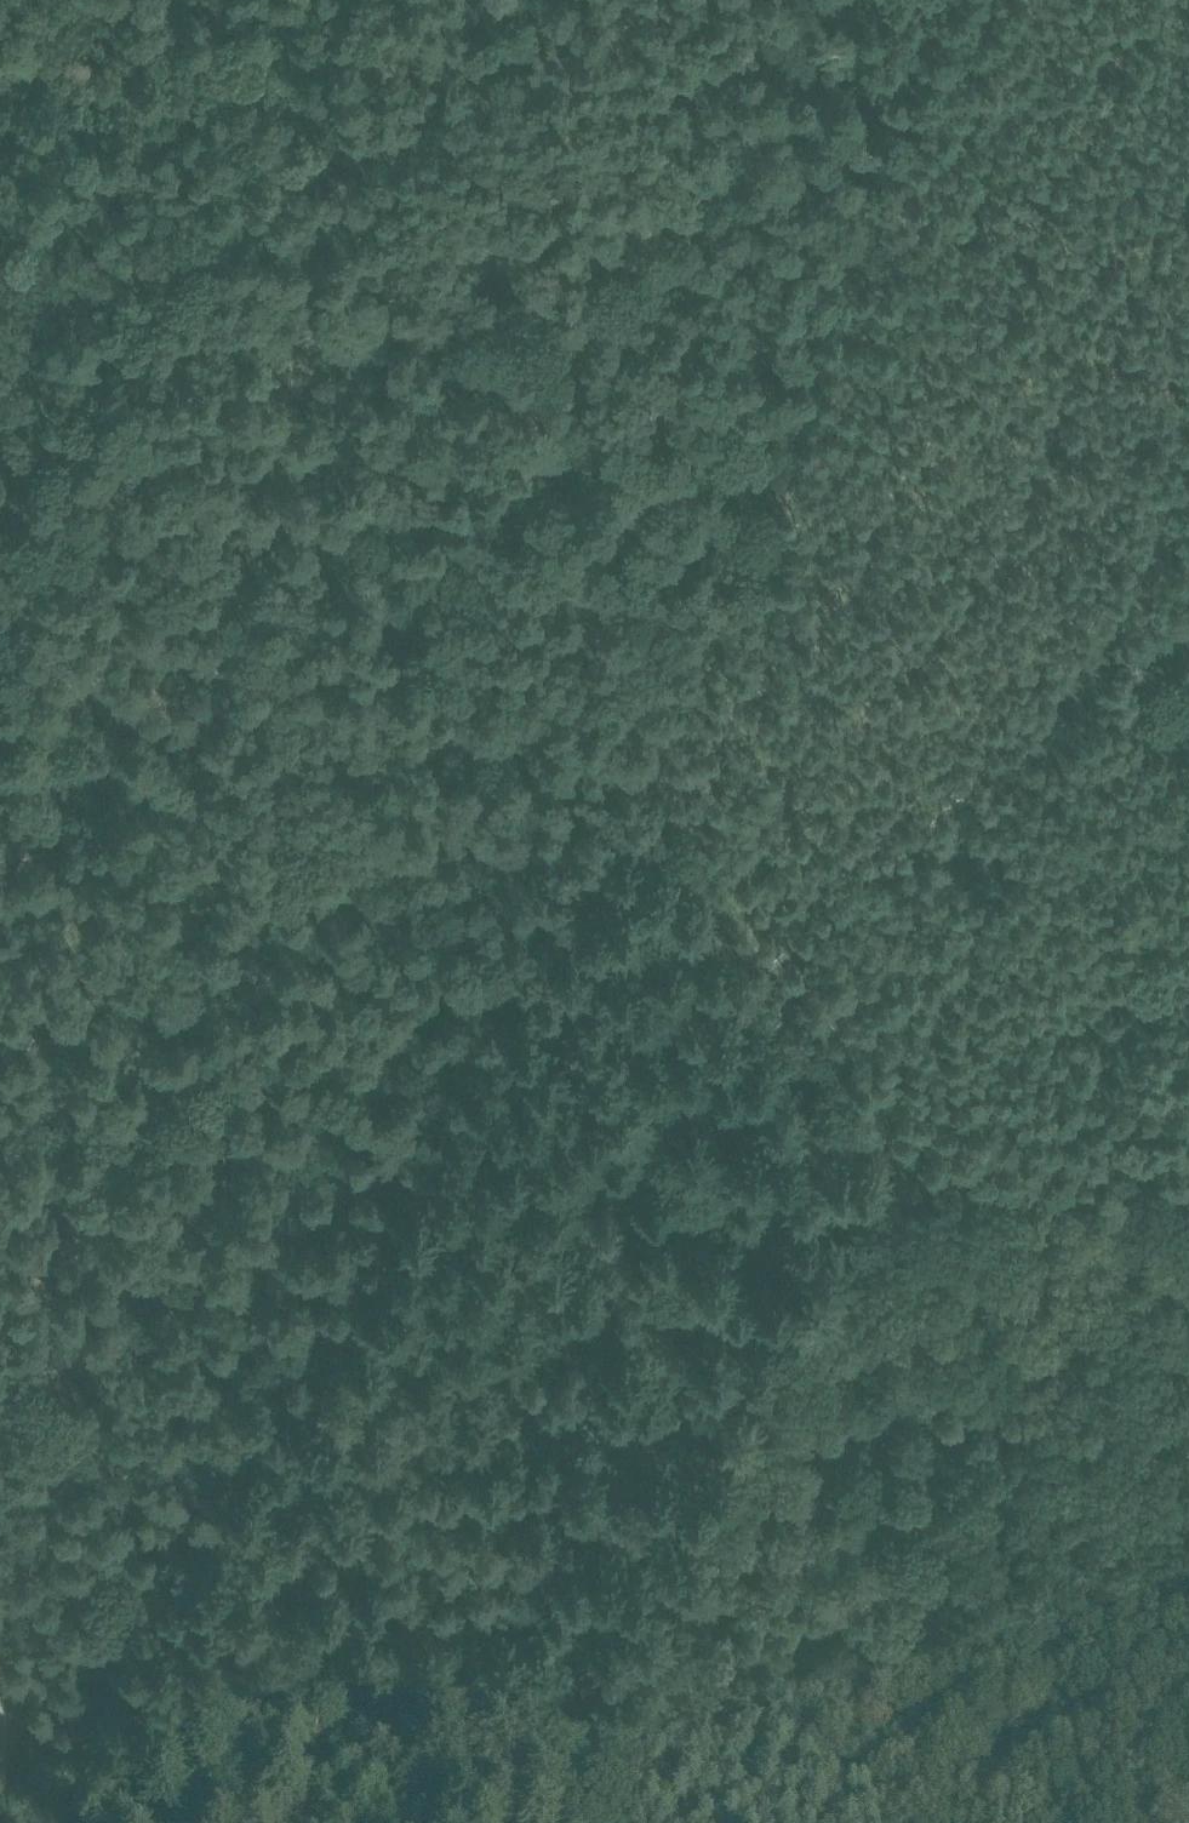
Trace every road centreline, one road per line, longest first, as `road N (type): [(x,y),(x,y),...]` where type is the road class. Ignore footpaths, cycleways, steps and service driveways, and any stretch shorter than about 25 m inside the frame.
road 1 (track): [(1098,612),(787,965),(931,1165),(1052,1190),(1188,1182)]
road 2 (track): [(872,1822),(579,1560),(461,1822)]
road 3 (track): [(579,1560),(643,1386),(719,1065),(787,965)]
road 4 (track): [(244,0),(117,190),(71,326),(0,422)]
road 5 (track): [(0,1225),(51,1304),(17,1404),(41,1493),(29,1547),(0,1582)]
road 6 (track): [(1098,612),(1188,434)]

